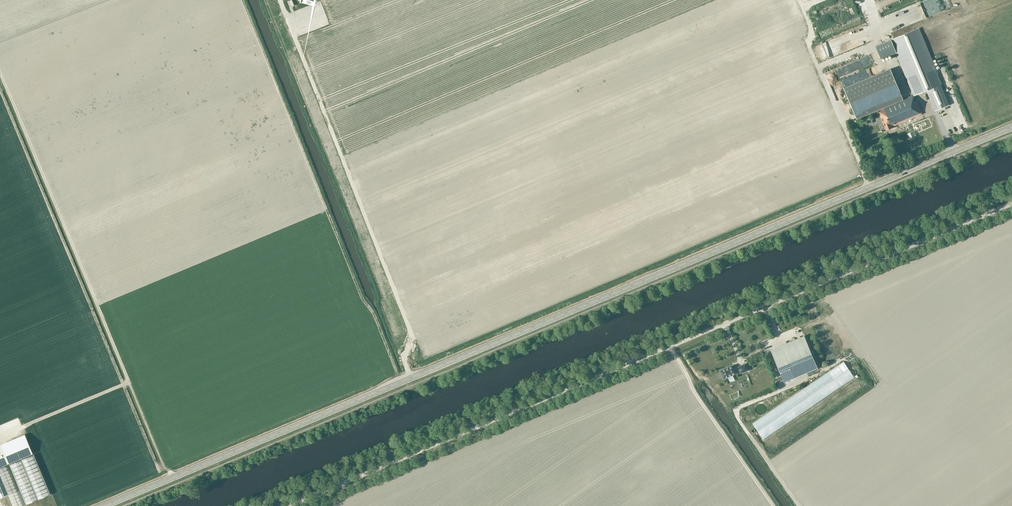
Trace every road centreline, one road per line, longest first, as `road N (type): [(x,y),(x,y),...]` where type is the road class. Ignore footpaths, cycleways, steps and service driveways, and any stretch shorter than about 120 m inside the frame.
road 1 (primary): [(105,505),(1011,127)]
road 2 (unclassified): [(284,505),(1011,203)]

